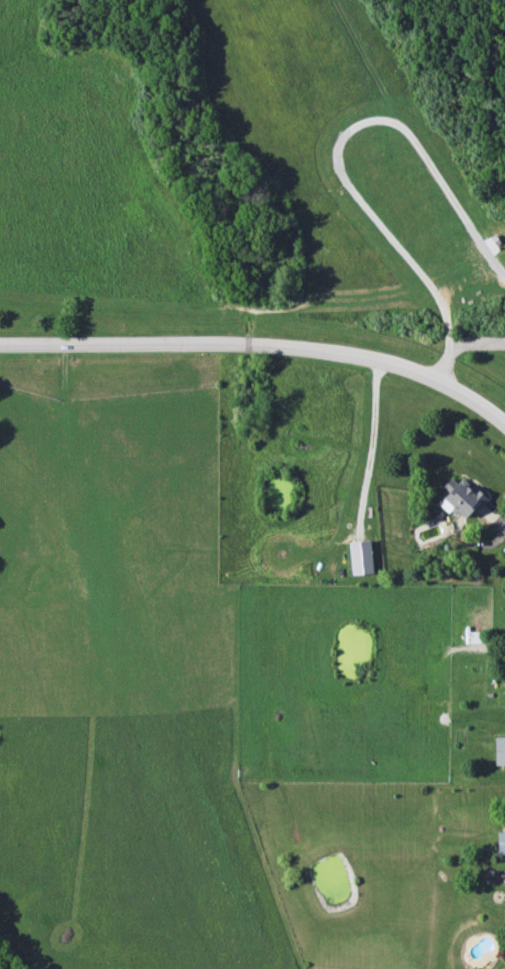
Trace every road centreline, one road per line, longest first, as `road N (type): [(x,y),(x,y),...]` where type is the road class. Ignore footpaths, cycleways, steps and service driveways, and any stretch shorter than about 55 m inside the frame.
road 1 (residential): [(504,426),(456,389),(363,356),(235,341),(0,344)]
road 2 (track): [(449,355),(442,301),(347,185),(334,153),(341,137),(357,124),(400,127),(504,276)]

